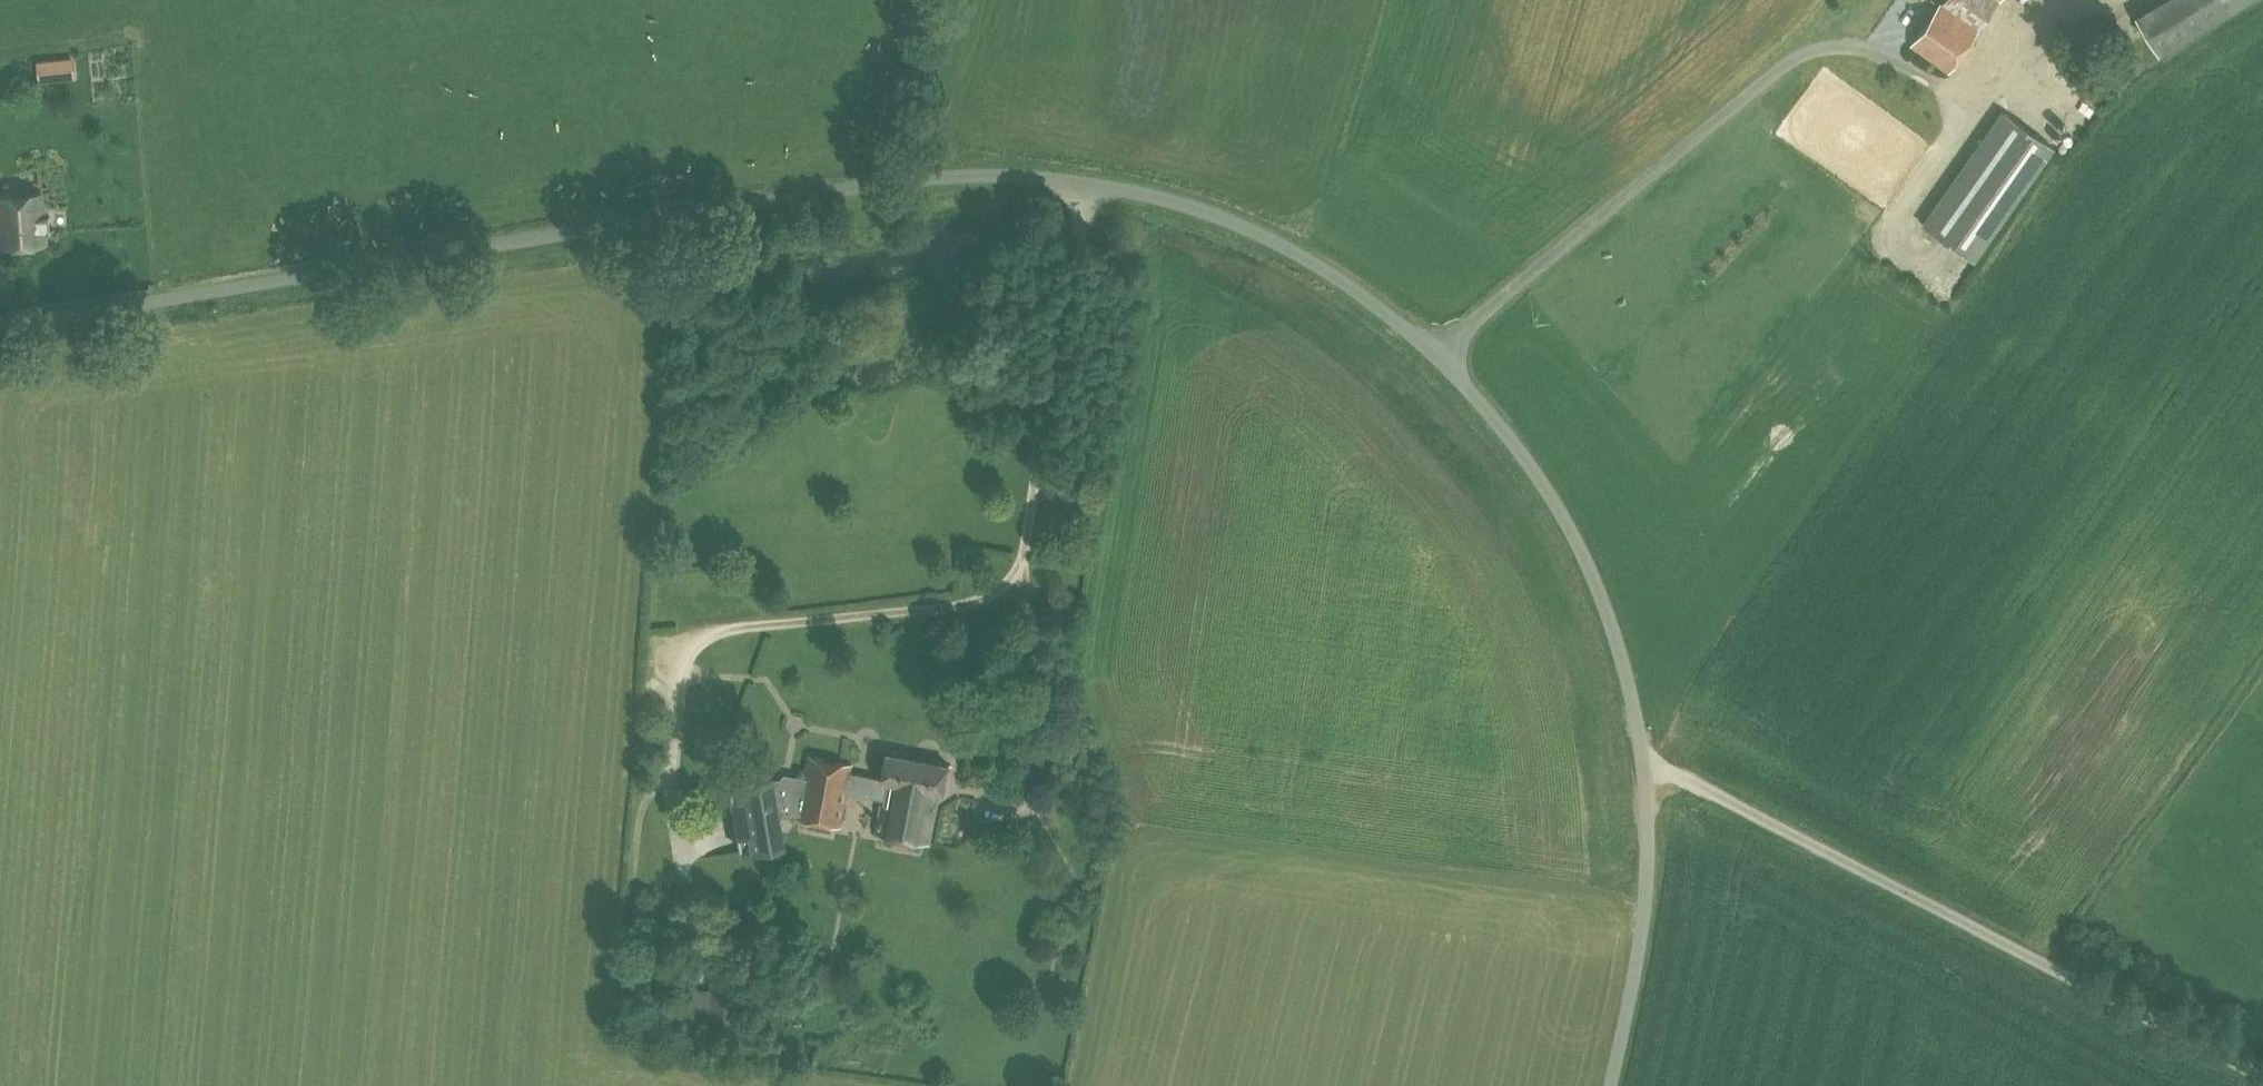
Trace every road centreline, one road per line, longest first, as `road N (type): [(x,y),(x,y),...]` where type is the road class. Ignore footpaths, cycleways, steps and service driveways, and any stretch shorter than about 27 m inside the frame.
road 1 (unclassified): [(1611,1085),(1640,945),(1647,861),(1644,770),(1610,611),(1572,528),(1436,352),(1318,263),(1251,230),(1084,181),(870,181),(0,324)]

